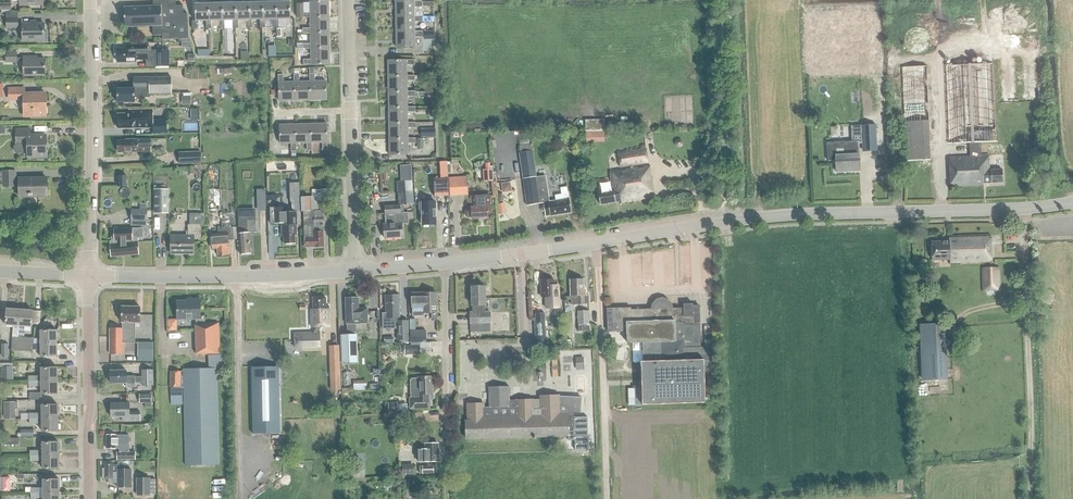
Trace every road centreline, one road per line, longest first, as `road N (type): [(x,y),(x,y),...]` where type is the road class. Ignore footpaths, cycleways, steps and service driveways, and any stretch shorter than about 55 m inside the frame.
road 1 (tertiary): [(599,241),(777,217),(1023,210)]
road 2 (unclassified): [(1030,498),(1023,210)]
road 3 (tertiary): [(88,276),(92,0)]
road 4 (residential): [(356,271),(348,0)]
road 5 (unclassified): [(605,498),(599,241)]
road 6 (tertiary): [(91,498),(88,276)]
road 7 (unclassified): [(236,498),(236,279)]
road 8 (tertiary): [(444,263),(599,241)]
road 9 (tertiary): [(88,276),(236,279)]
road 10 (unclassified): [(446,406),(444,263)]
road 11 (tertiary): [(236,279),(356,271)]

